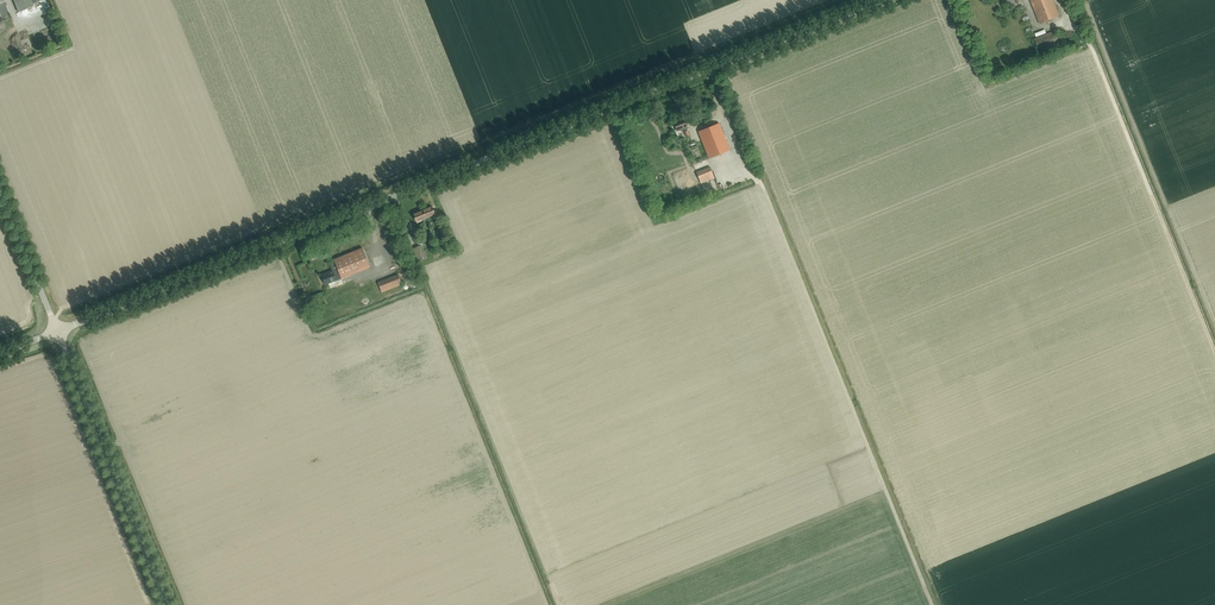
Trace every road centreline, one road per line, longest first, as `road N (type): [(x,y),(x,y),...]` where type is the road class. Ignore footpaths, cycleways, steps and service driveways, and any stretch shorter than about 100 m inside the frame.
road 1 (unclassified): [(57,332),(882,0)]
road 2 (unclassified): [(168,604),(57,332)]
road 3 (unclassified): [(57,332),(0,190)]

